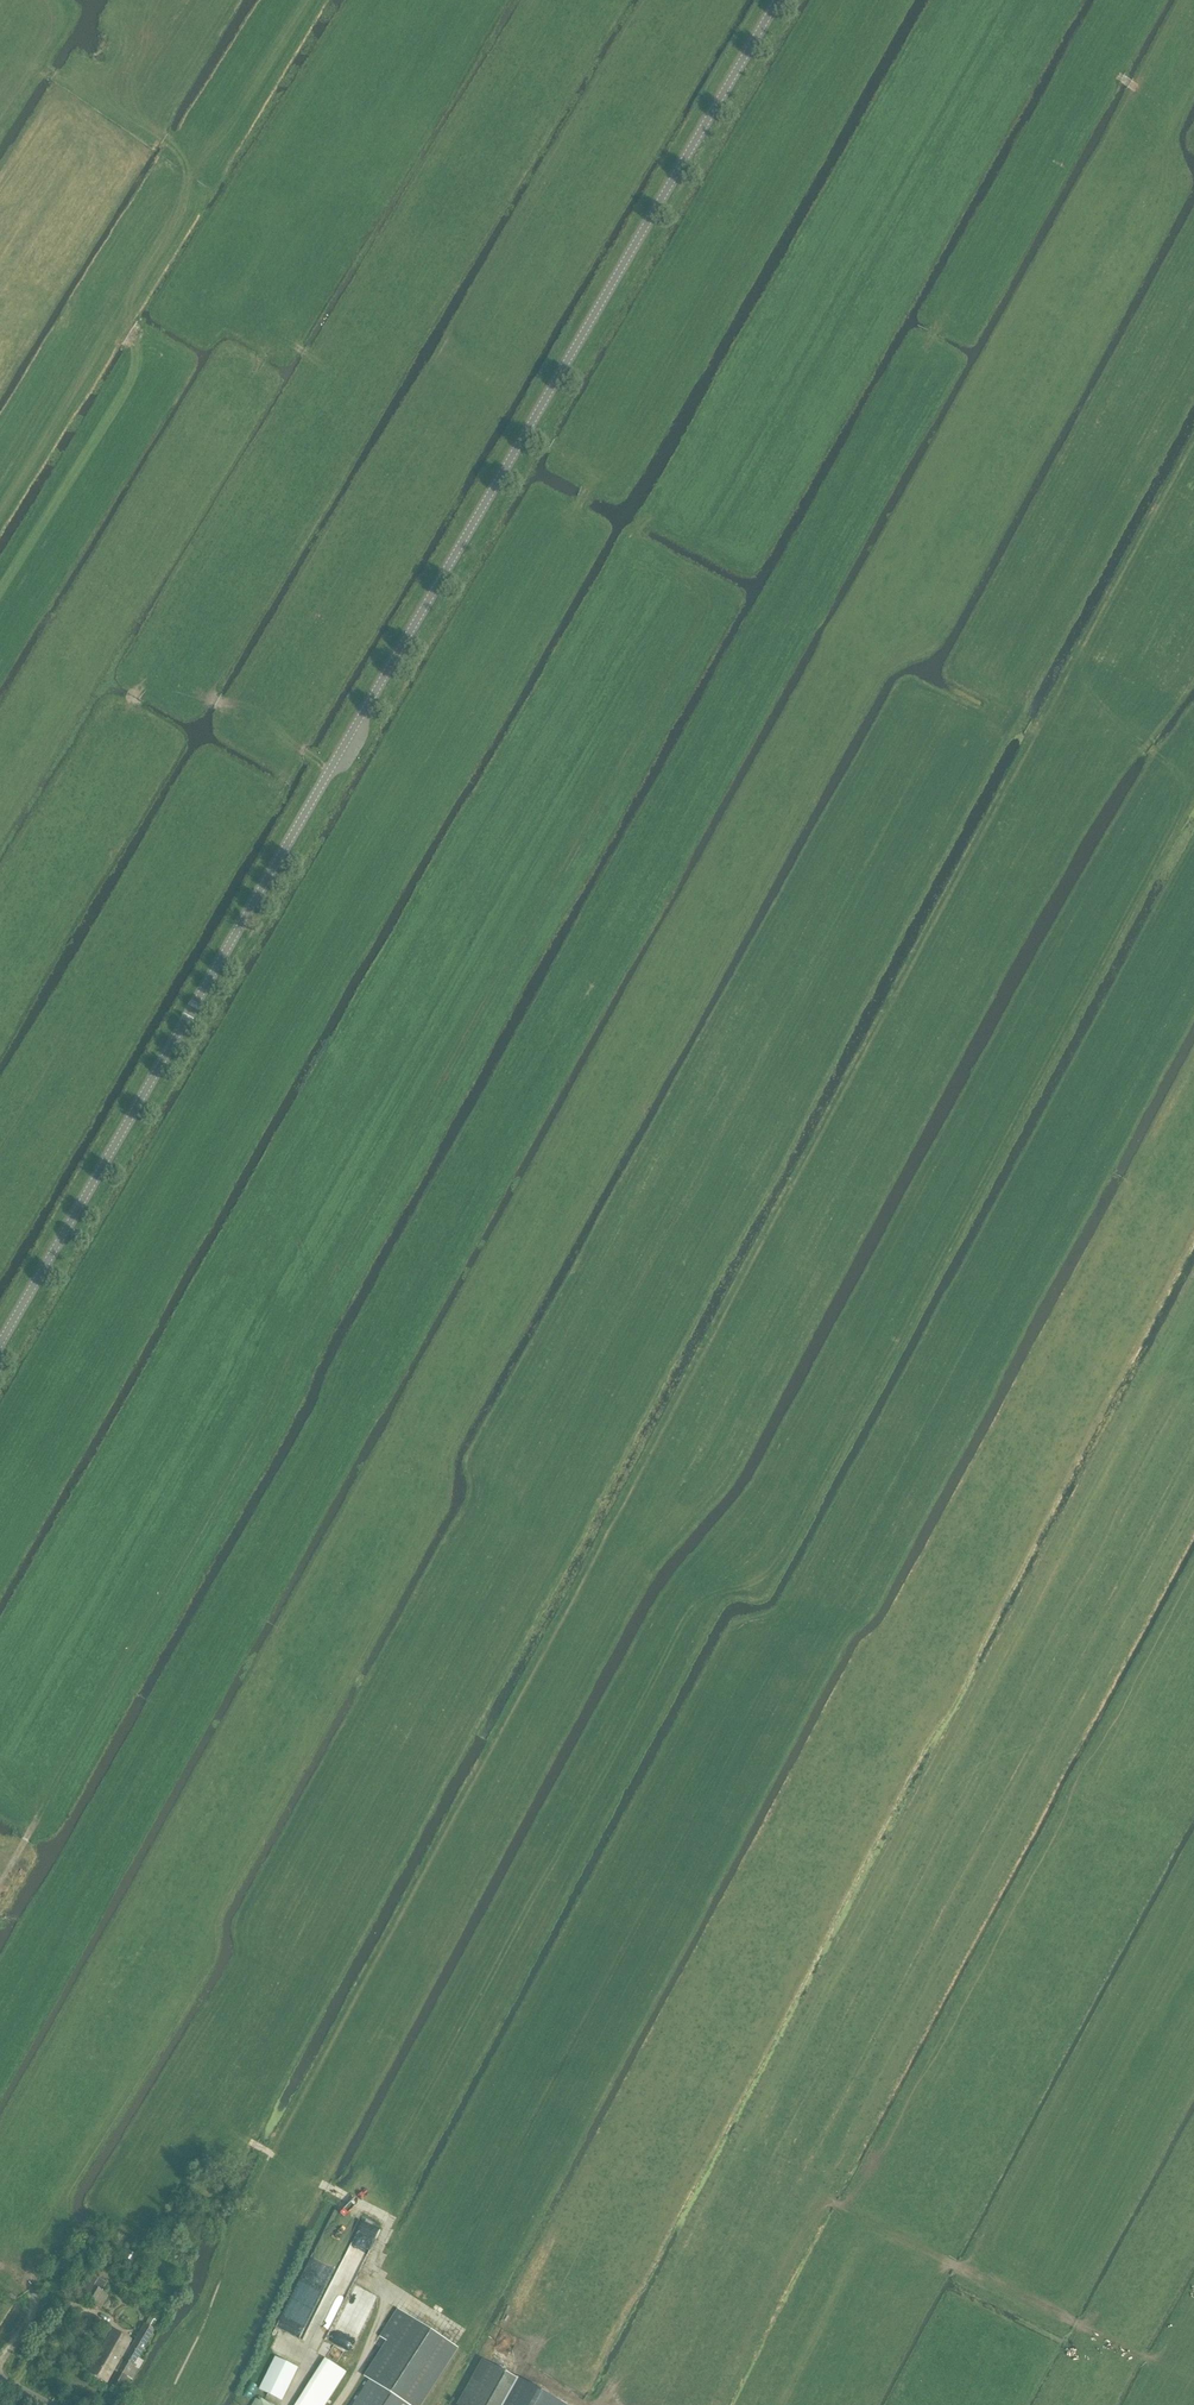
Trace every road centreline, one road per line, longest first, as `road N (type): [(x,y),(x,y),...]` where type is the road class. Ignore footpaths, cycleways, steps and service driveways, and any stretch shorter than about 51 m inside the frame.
road 1 (unclassified): [(0,1345),(778,0)]
road 2 (track): [(251,2145),(393,2221),(289,2404)]

